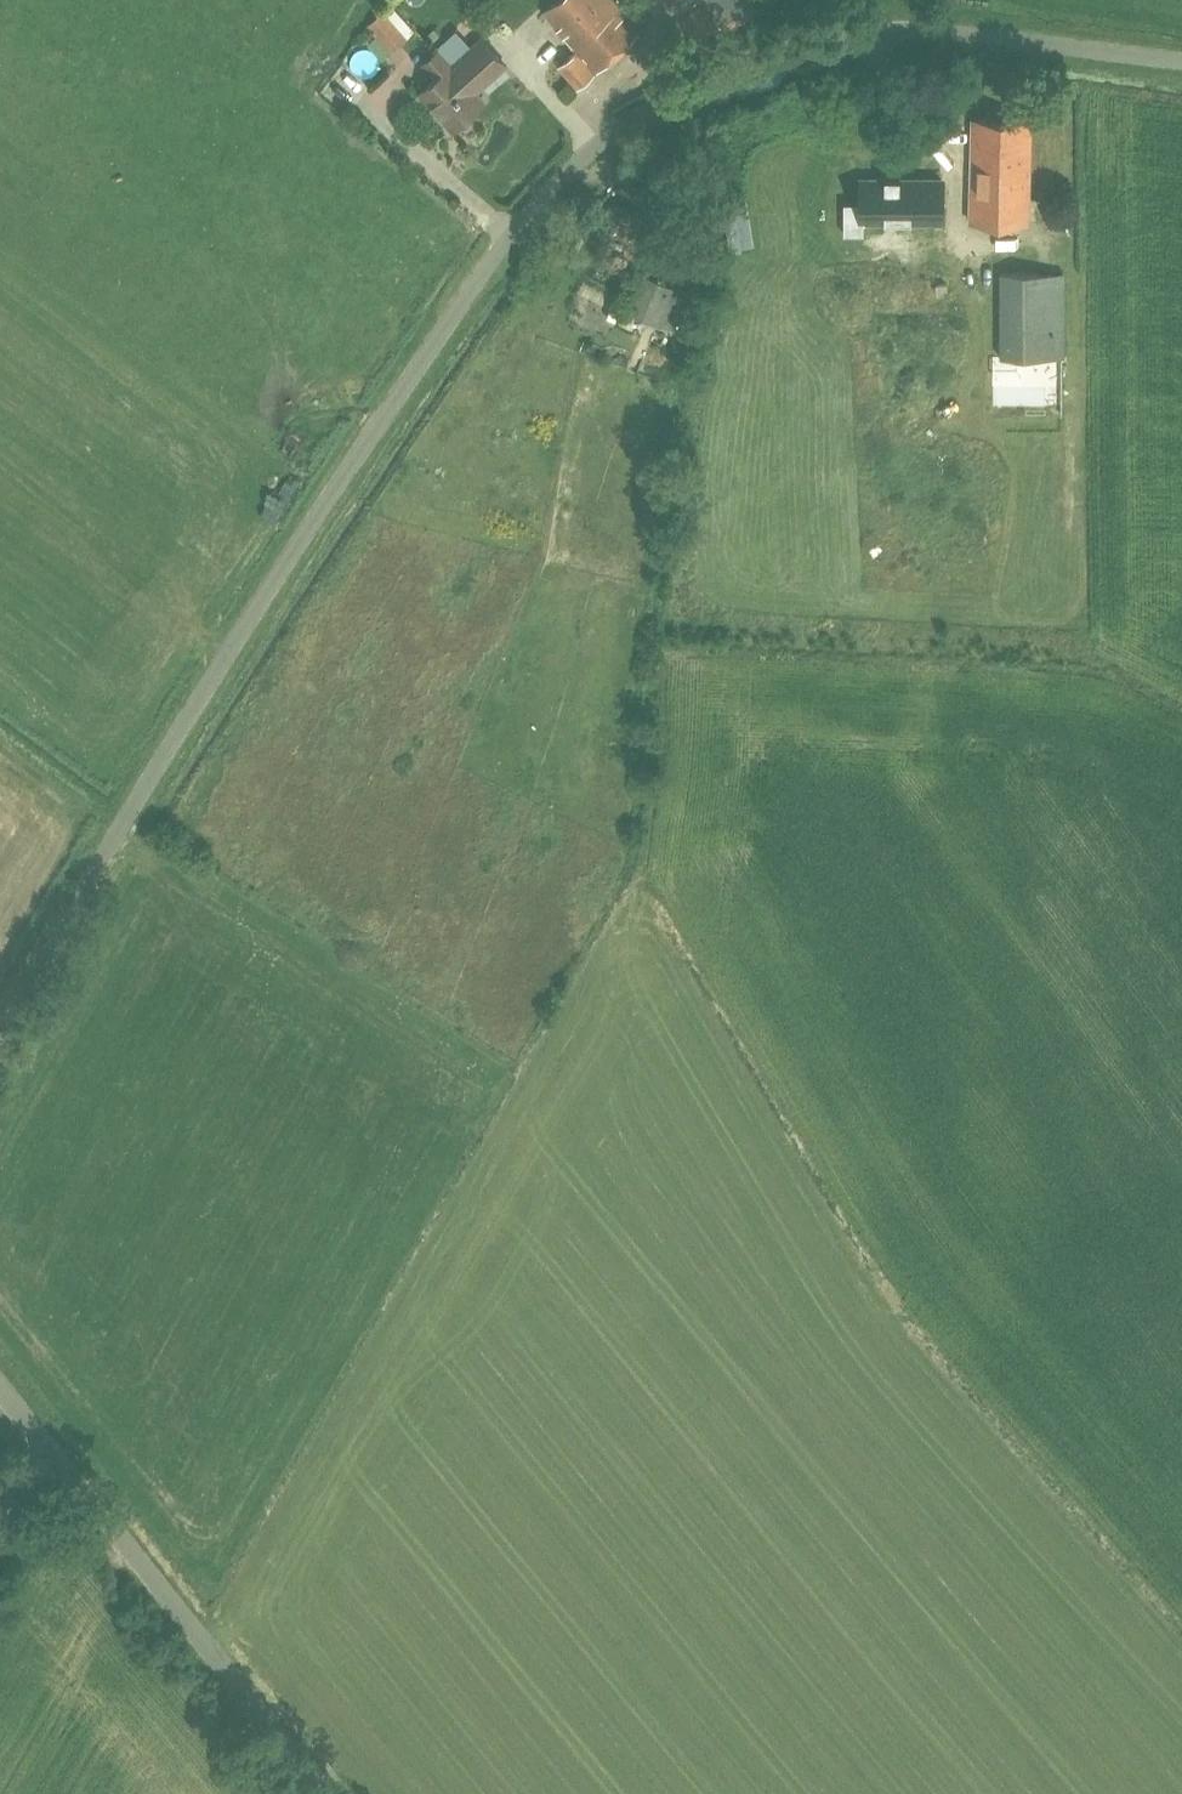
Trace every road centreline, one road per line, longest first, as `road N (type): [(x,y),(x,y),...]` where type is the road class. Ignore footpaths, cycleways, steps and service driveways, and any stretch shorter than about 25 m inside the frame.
road 1 (unclassified): [(0,1038),(205,693),(471,285),(589,151),(716,73),(792,45),(875,33),(966,33),(1181,60)]
road 2 (unclassified): [(325,1793),(0,1396)]

